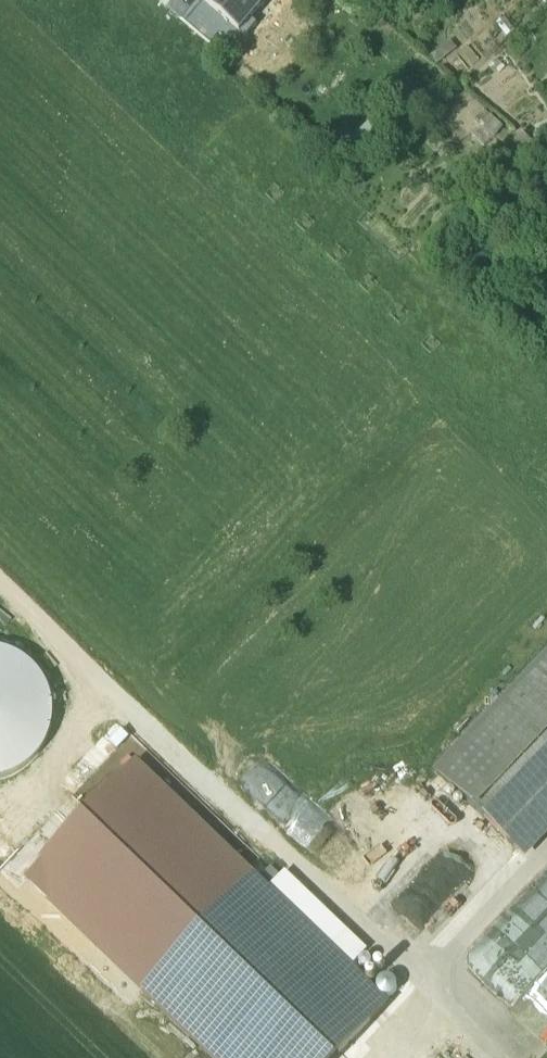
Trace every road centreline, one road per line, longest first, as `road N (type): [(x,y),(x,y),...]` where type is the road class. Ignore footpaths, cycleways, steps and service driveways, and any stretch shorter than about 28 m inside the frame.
road 1 (track): [(501,1057),(0,578)]

